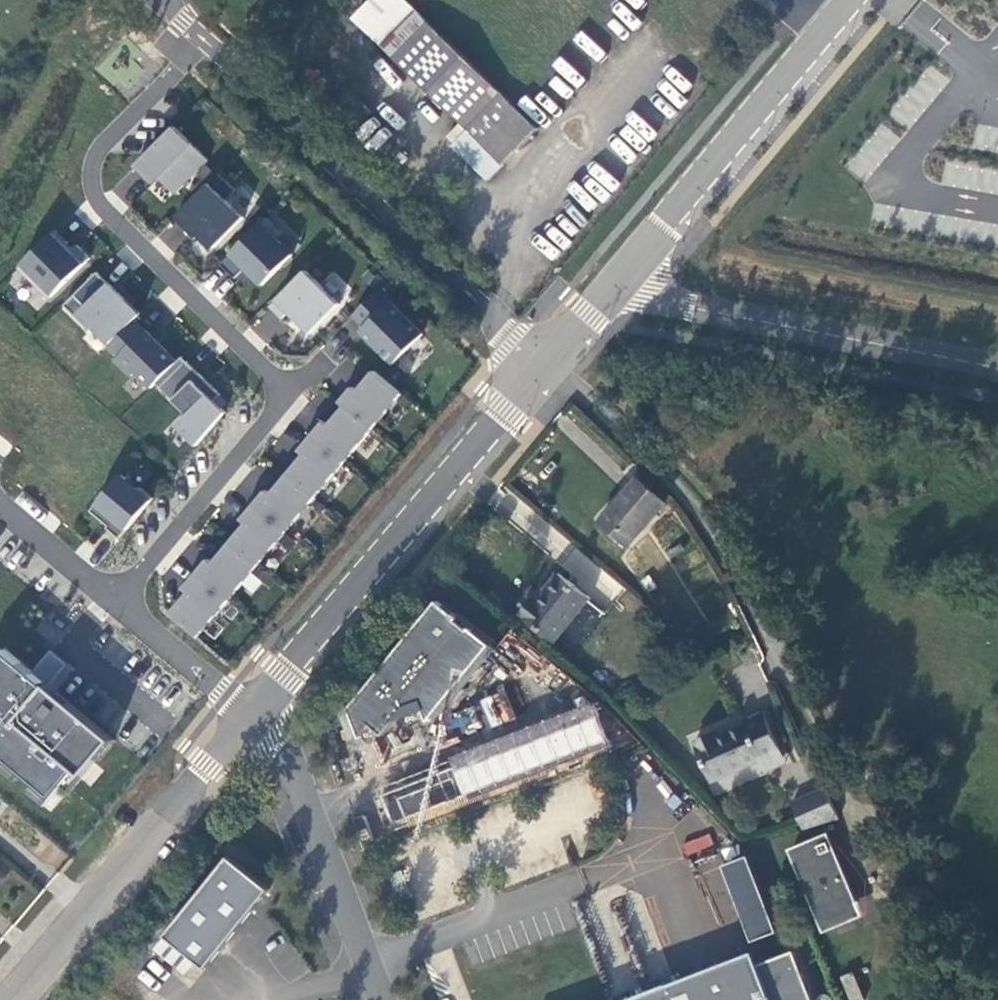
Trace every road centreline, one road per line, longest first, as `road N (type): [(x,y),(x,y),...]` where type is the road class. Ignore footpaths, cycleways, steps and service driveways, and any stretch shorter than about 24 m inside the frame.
road 1 (residential): [(206,39),(99,147),(93,186),(101,203),(290,391),(143,573),(109,599)]
road 2 (residential): [(879,887),(735,557),(693,498),(546,358)]
road 3 (residential): [(546,358),(206,39)]
road 4 (unclassified): [(252,711),(546,358)]
road 5 (unclassified): [(620,276),(647,296),(997,365)]
road 6 (unclassified): [(252,711),(8,999)]
road 7 (unclassified): [(620,276),(845,0)]
road 8 (unclassified): [(383,999),(310,806),(277,736),(252,711)]
road 9 (residential): [(252,711),(109,599)]
road 10 (residential): [(109,599),(0,509)]

